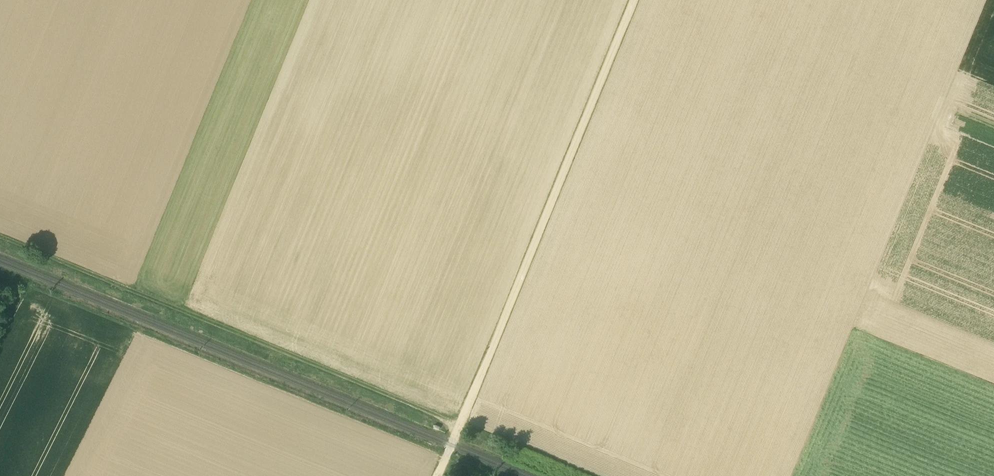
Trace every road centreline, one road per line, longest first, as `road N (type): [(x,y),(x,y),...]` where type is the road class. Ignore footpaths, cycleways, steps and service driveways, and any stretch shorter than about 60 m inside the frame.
road 1 (unclassified): [(434,475),(635,0)]
road 2 (track): [(460,425),(0,236)]

